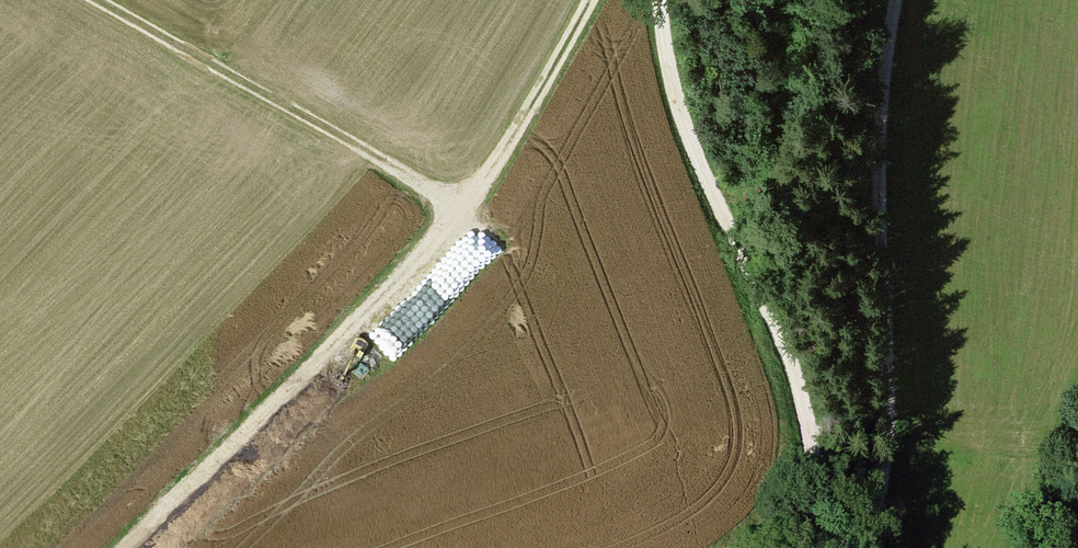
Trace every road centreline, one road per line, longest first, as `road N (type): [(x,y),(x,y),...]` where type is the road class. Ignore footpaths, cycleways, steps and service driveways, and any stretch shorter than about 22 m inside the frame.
road 1 (track): [(83,0),(461,207),(540,97),(590,0)]
road 2 (track): [(816,547),(822,502),(810,420),(793,365),(719,210),(673,81),(660,0)]
road 3 (track): [(865,547),(888,455),(890,335),(873,132),(898,0)]
road 4 (track): [(125,547),(461,207)]

